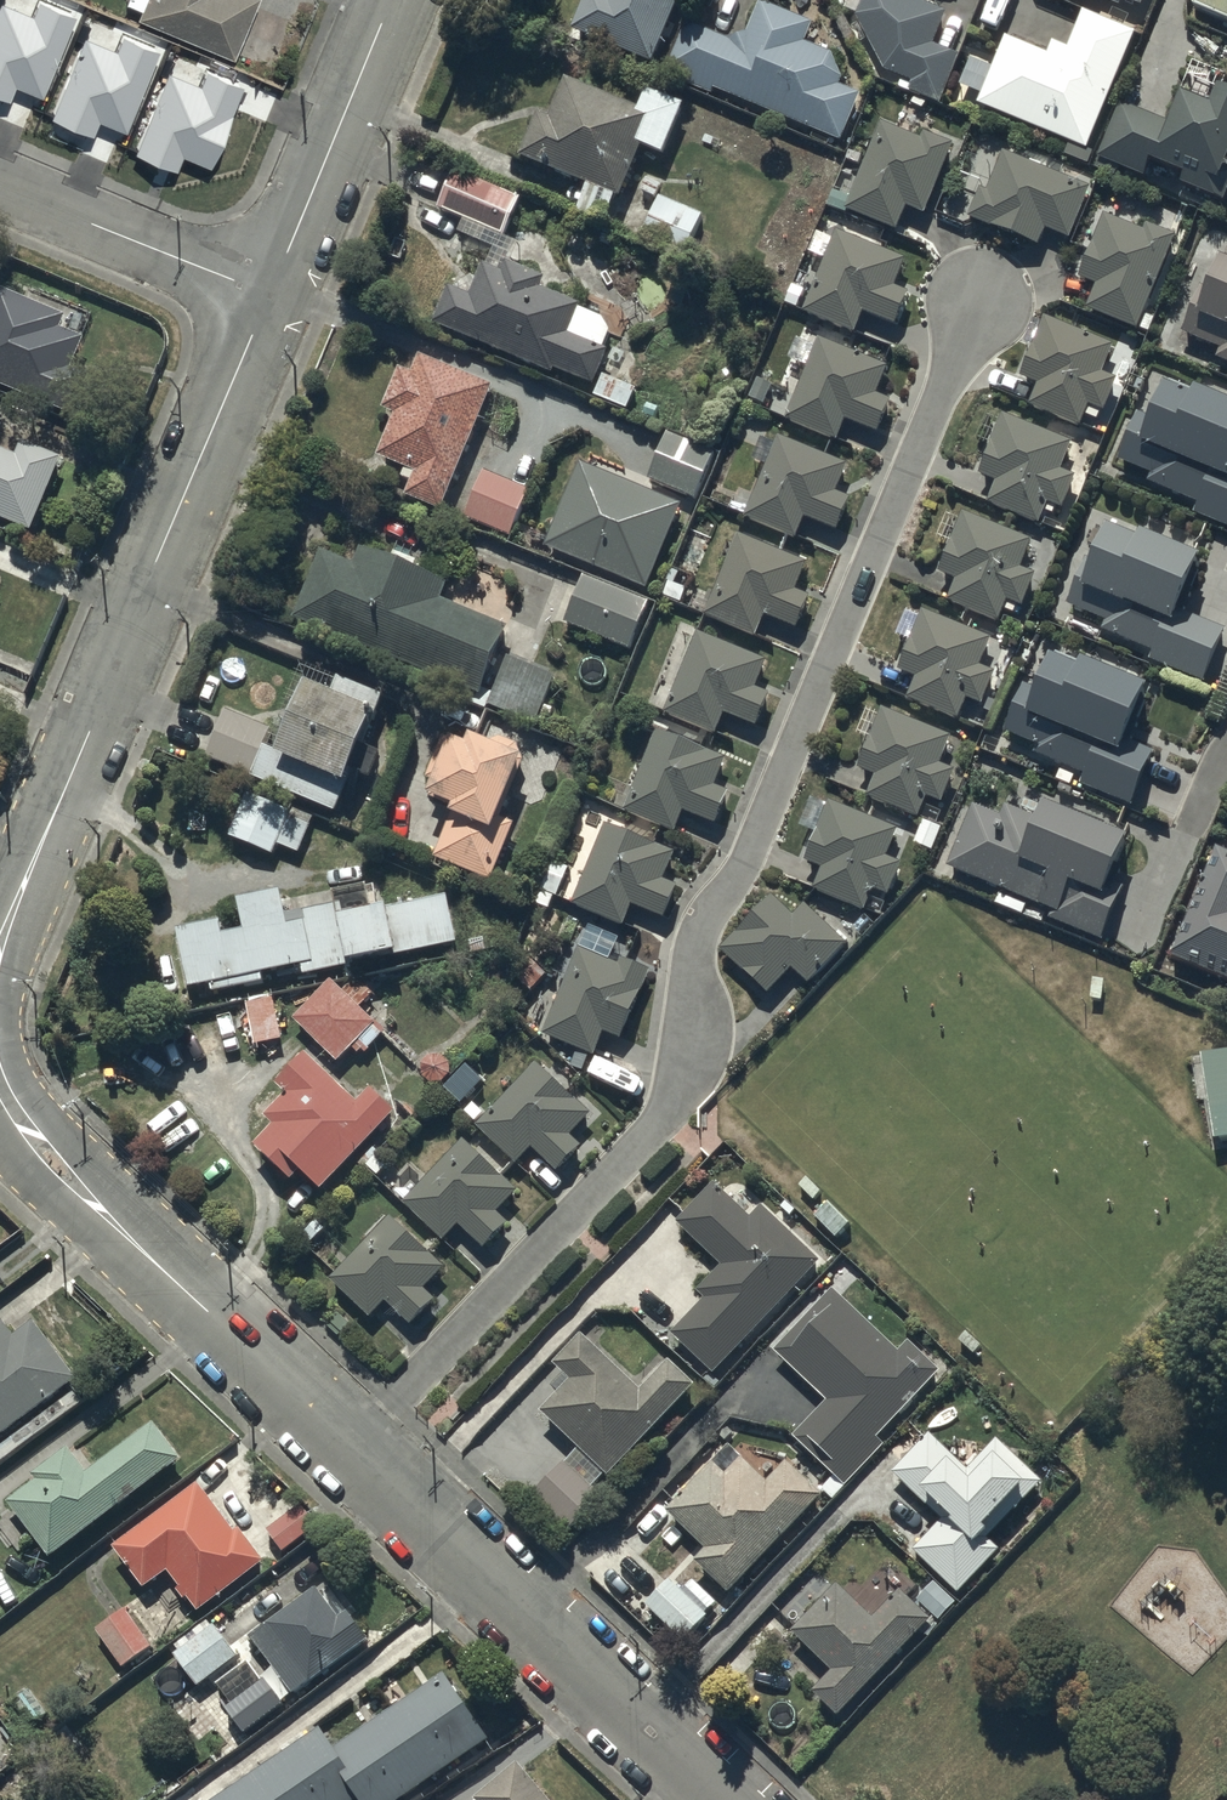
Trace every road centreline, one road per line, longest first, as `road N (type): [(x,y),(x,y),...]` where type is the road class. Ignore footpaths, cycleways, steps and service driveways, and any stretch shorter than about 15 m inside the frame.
road 1 (residential): [(736,1799),(71,1183),(0,1080)]
road 2 (residential): [(0,950),(268,296)]
road 3 (residential): [(268,296),(392,0)]
road 4 (residential): [(0,187),(268,296)]

